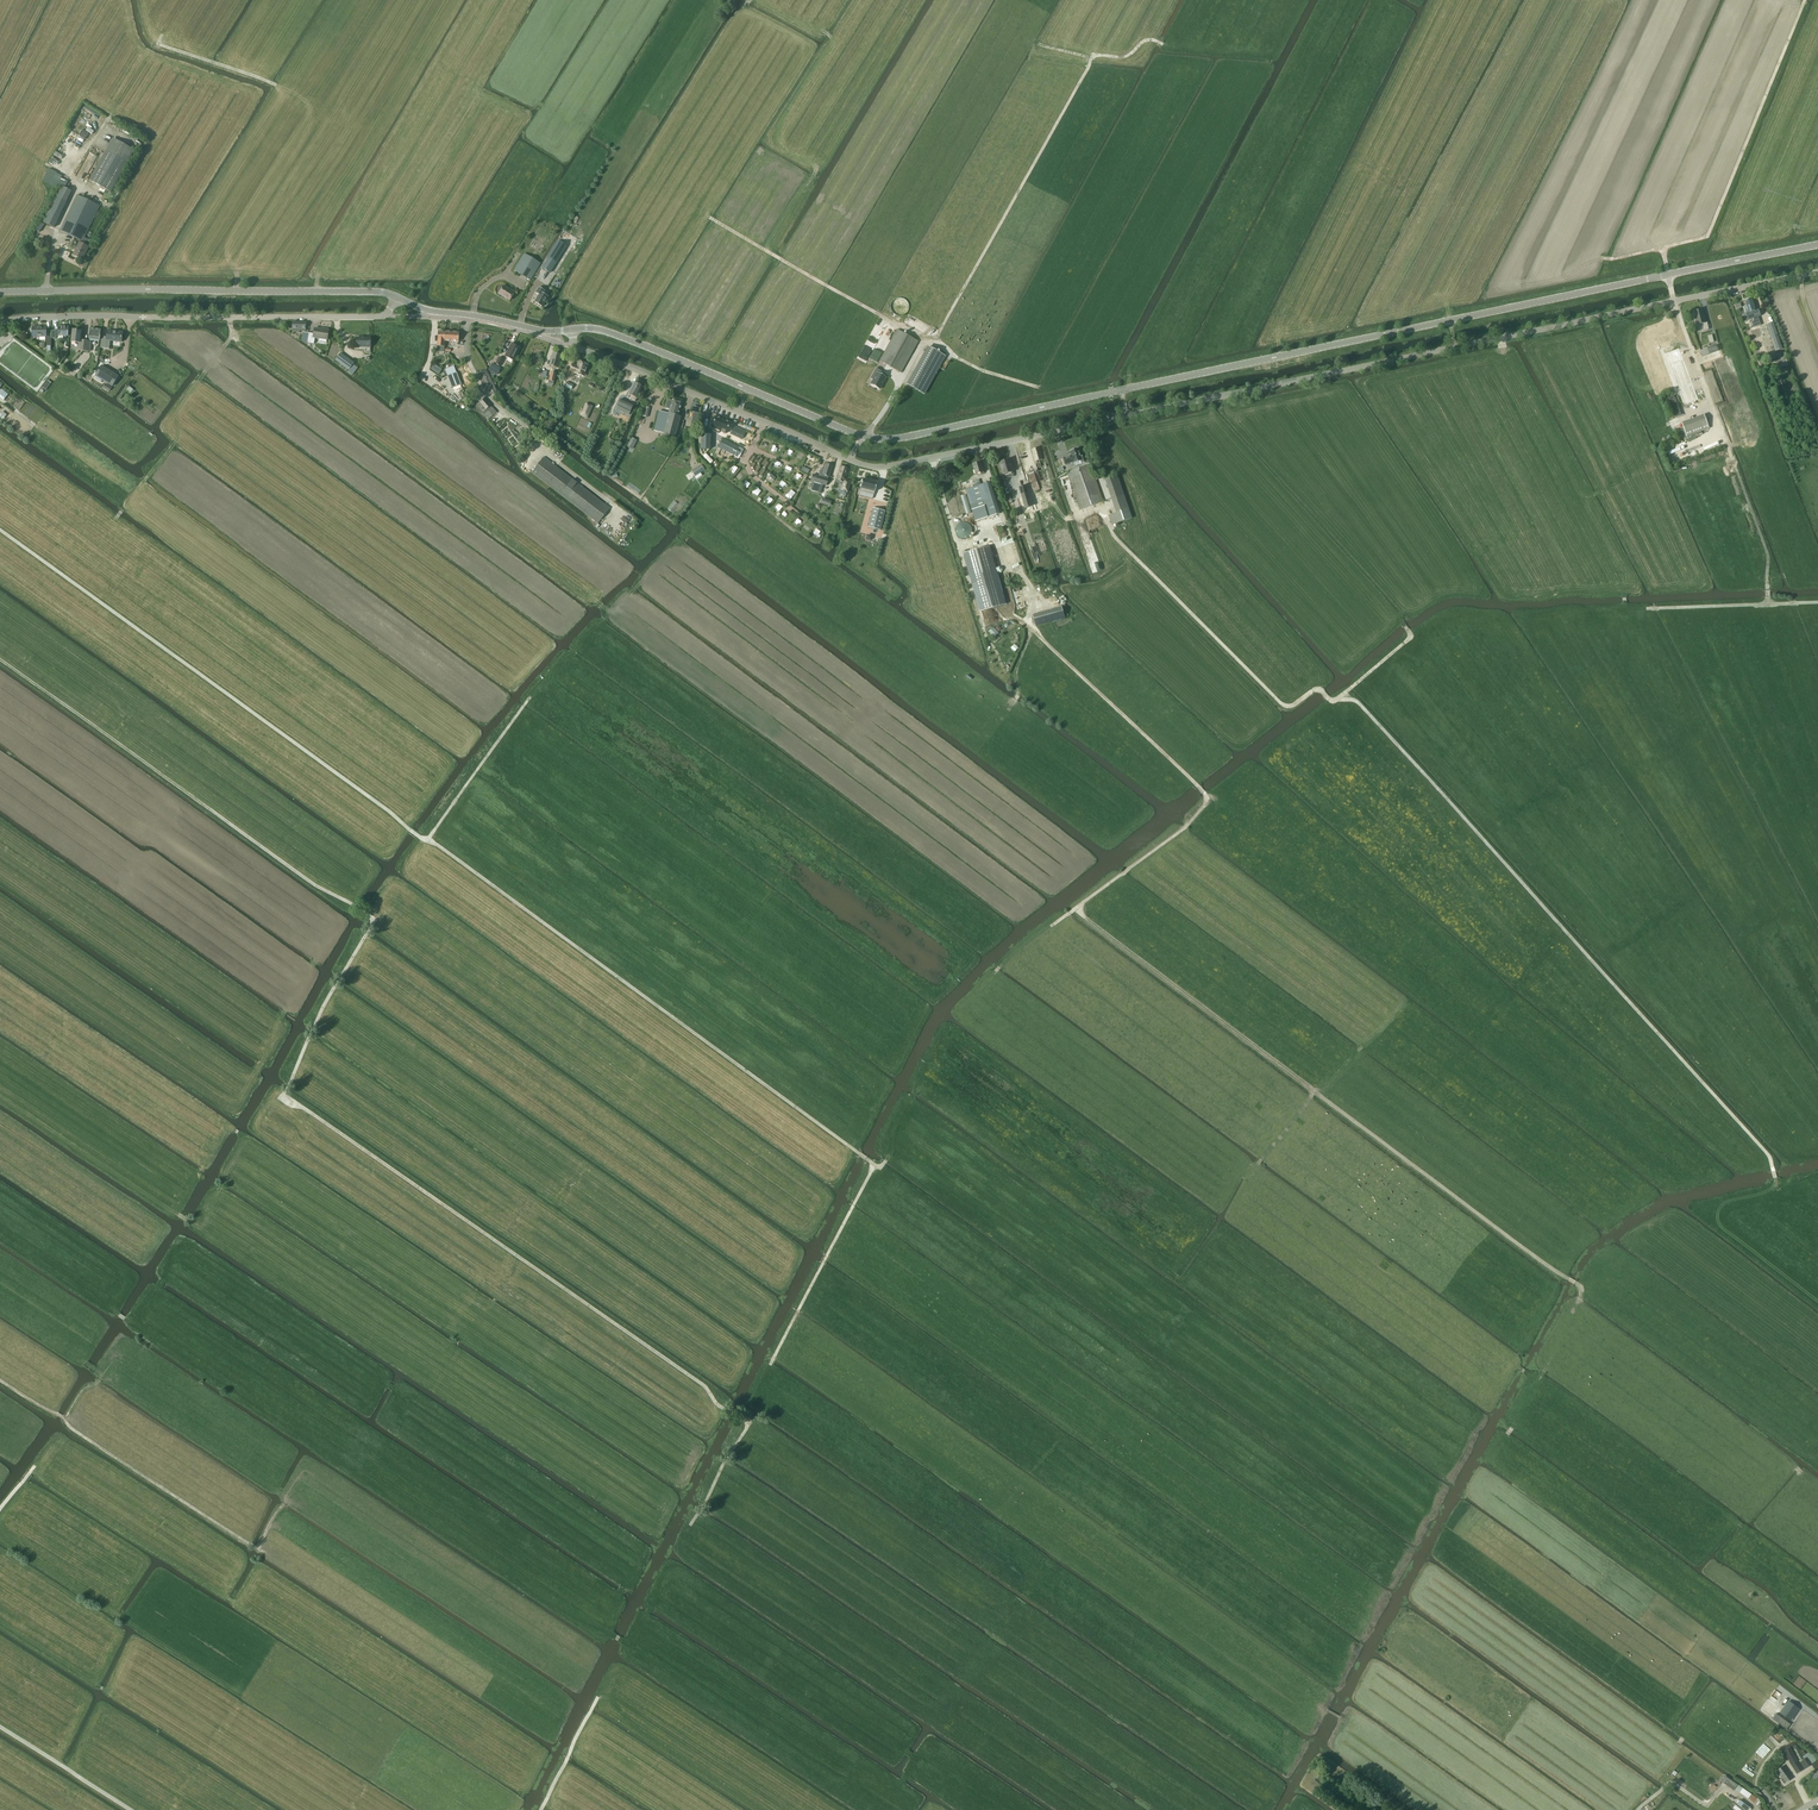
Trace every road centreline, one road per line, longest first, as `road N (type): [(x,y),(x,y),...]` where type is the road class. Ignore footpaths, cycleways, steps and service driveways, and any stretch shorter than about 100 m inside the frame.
road 1 (track): [(0,659),(375,920),(284,1095),(749,1424),(690,1526)]
road 2 (unclassified): [(575,343),(880,467),(1817,272)]
road 3 (tertiary): [(1817,245),(883,439),(605,331),(573,329)]
road 4 (track): [(0,528),(860,1154),(880,1168),(886,1160)]
road 5 (track): [(1091,423),(1113,536),(1287,703),(1315,688),(1330,701),(1351,687),(1770,1149),(1780,1181)]
road 6 (track): [(1027,625),(1207,790),(1189,822),(1077,906),(1314,1089),(1308,1100)]
road 7 (track): [(1817,601),(1627,606),(1503,338)]
road 8 (track): [(935,340),(1098,50),(1131,49),(1150,36),(1166,41)]
road 9 (tertiary): [(398,297),(0,292)]
road 10 (unclassified): [(0,321),(387,313)]
road 11 (track): [(0,1380),(258,1551),(285,1502)]
road 12 (track): [(1806,0),(1707,236),(1602,258)]
road 13 (track): [(277,85),(158,44),(68,174),(79,186),(57,230)]
road 14 (track): [(1314,1089),(1577,1283)]
road 15 (track): [(1673,301),(1767,550),(1768,604)]
road 16 (track): [(774,250),(981,370),(1037,387)]
road 17 (track): [(873,1163),(769,1365)]
road 18 (tertiary): [(573,329),(435,312),(398,297)]
road 19 (track): [(528,700),(428,840)]
road 20 (track): [(132,1809),(0,1727)]
road 21 (track): [(1763,330),(1810,458)]
road 22 (track): [(540,1809),(597,1701)]

